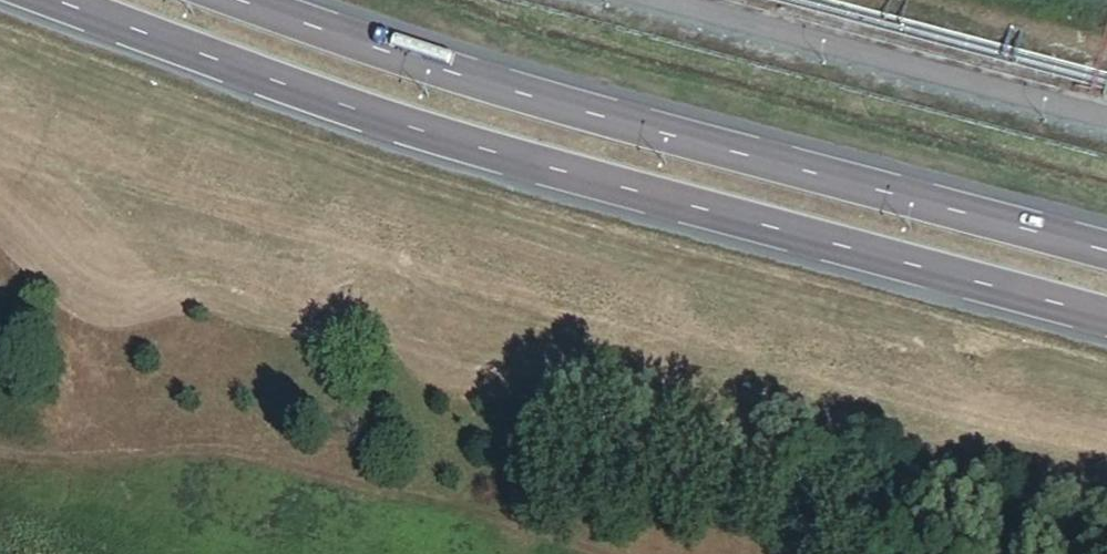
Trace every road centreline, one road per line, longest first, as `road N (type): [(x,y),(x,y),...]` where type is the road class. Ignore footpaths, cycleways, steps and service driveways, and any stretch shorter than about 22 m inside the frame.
road 1 (secondary): [(14,0),(389,140),(1106,331)]
road 2 (secondary): [(1106,248),(391,56),(237,0)]

